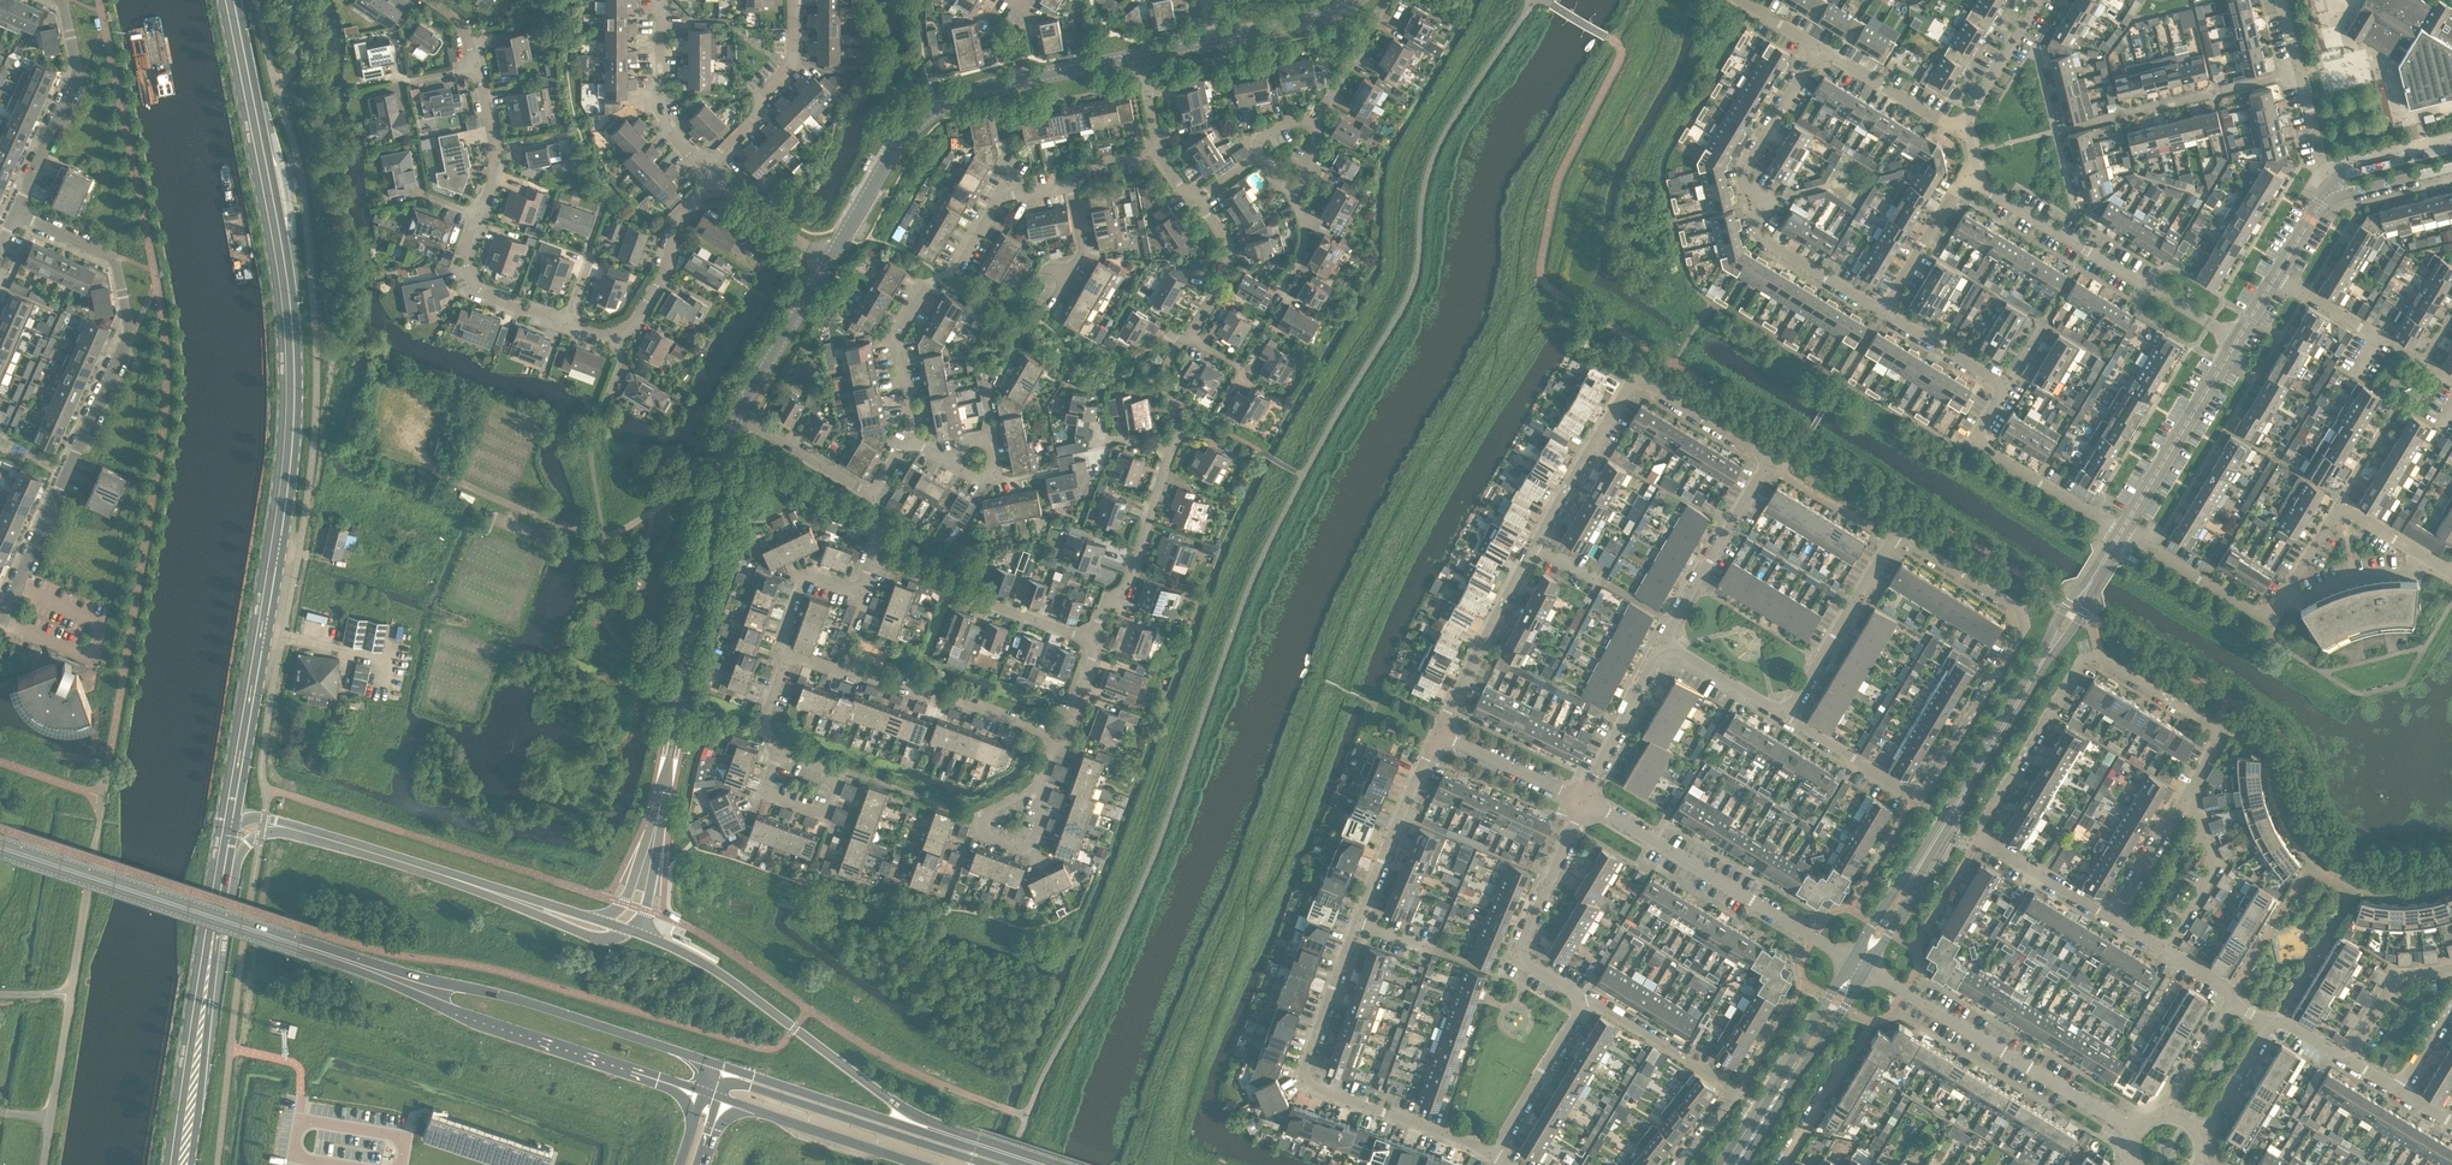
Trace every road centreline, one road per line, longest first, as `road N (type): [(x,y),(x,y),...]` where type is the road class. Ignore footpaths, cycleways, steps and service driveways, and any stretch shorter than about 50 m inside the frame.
road 1 (secondary): [(180,1164),(283,534),(293,430),(290,291),(233,0)]
road 2 (residential): [(709,178),(679,214),(651,294),(615,332),(595,334),(485,293),(471,278),(465,249),(491,185),(489,121),(465,32),(433,0)]
road 3 (residential): [(1495,1152),(1300,1082),(1355,922),(1441,735)]
road 4 (residential): [(2111,917),(1991,845),(1983,826),(2086,662),(2102,659),(2211,725),(2216,748),(2192,791)]
road 5 (residential): [(1919,794),(2022,631),(2018,608),(1895,536),(1786,714)]
road 6 (residential): [(1441,735),(1480,645),(1628,388),(1639,381),(1658,390),(1766,464)]
road 7 (residential): [(3,622),(131,334),(115,258),(19,215)]
road 8 (primary): [(399,977),(0,846)]
road 9 (tertiary): [(827,262),(904,138),(940,106),(990,84),(1144,55)]
road 10 (residential): [(2122,529),(1974,442),(2007,385),(1882,311)]
road 11 (secondary): [(1030,1164),(691,1052)]
road 12 (residential): [(1882,311),(1760,236),(1743,176),(1819,47)]
road 13 (residential): [(914,442),(895,337),(926,287),(960,264),(1000,199),(1070,183)]
road 14 (tertiary): [(1860,963),(2039,666)]
road 15 (primary): [(399,977),(452,1011),(704,1092)]
road 16 (residential): [(2138,1130),(1860,963)]
road 17 (residential): [(1860,963),(1583,798)]
road 18 (residential): [(2239,341),(1972,178)]
road 19 (primary): [(691,1052),(498,993),(399,977)]
road 20 (residential): [(1056,737),(955,698),(930,699),(780,651)]
road 21 (secondary): [(991,1164),(720,1082)]
road 22 (residential): [(1680,1164),(1739,1089),(1587,1000)]
road 23 (residential): [(1587,1000),(1522,961),(1583,798)]
road 24 (tertiary): [(1736,1164),(1860,963)]
road 25 (residential): [(1092,639),(873,557)]
road 26 (residential): [(1176,430),(1128,583),(1108,600),(1092,639)]
road 27 (residential): [(19,215),(75,77),(58,0)]
road 28 (residential): [(2284,605),(2339,506),(2437,565)]
road 29 (tertiary): [(2122,529),(2239,341)]
road 30 (secondary): [(726,1099),(926,1164)]
road 31 (residential): [(1666,642),(1766,464)]
road 32 (residential): [(1194,201),(1229,253),(1226,274),(1193,340),(1181,341),(1168,367)]
road 33 (residential): [(2330,192),(2282,0)]
road 34 (residential): [(705,165),(754,117),(793,60),(794,0)]
road 35 (residential): [(2119,535),(2259,616),(2284,605)]
road 36 (residential): [(705,165),(664,124),(661,0)]
road 37 (residential): [(1495,1152),(1587,1000)]
road 38 (tertiary): [(739,416),(827,262)]
road 39 (residential): [(1583,798),(1666,642)]
road 40 (residential): [(2166,950),(2216,866),(2192,791)]
road 41 (unclassified): [(42,1164),(71,991)]
road 42 (residential): [(780,651),(808,573),(861,589),(873,557)]
road 43 (residential): [(778,756),(839,776),(826,816),(764,793)]
road 44 (residential): [(1970,128),(1945,122),(1819,47)]
road 45 (residential): [(1037,787),(988,813),(985,830),(1025,849),(1037,835),(1040,807)]
road 46 (residential): [(1882,311),(1953,194),(1972,178)]
road 47 (residential): [(2284,605),(2375,574),(2437,565)]
road 48 (residential): [(873,495),(739,416)]
road 49 (residential): [(1583,798),(1441,735)]
road 50 (residential): [(1919,794),(1786,714)]
road 51 (residential): [(2350,1059),(2400,973),(2451,970)]
road 52 (residential): [(2111,917),(2192,791)]
road 53 (tertiary): [(1214,41),(1309,21),(1355,0)]
road 54 (residential): [(1970,128),(1971,112),(2039,0)]
road 55 (residential): [(827,262),(709,178)]
road 56 (residential): [(2234,993),(2162,1115)]
road 57 (residential): [(1786,714),(1666,642)]
road 58 (residential): [(1048,309),(1084,251),(1070,183)]
road 59 (residential): [(1317,115),(1390,0)]
road 60 (residential): [(2200,1137),(2270,1022)]
road 61 (tertiary): [(2451,148),(2343,173),(2330,192)]
road 62 (tertiary): [(2330,192),(2451,167)]

